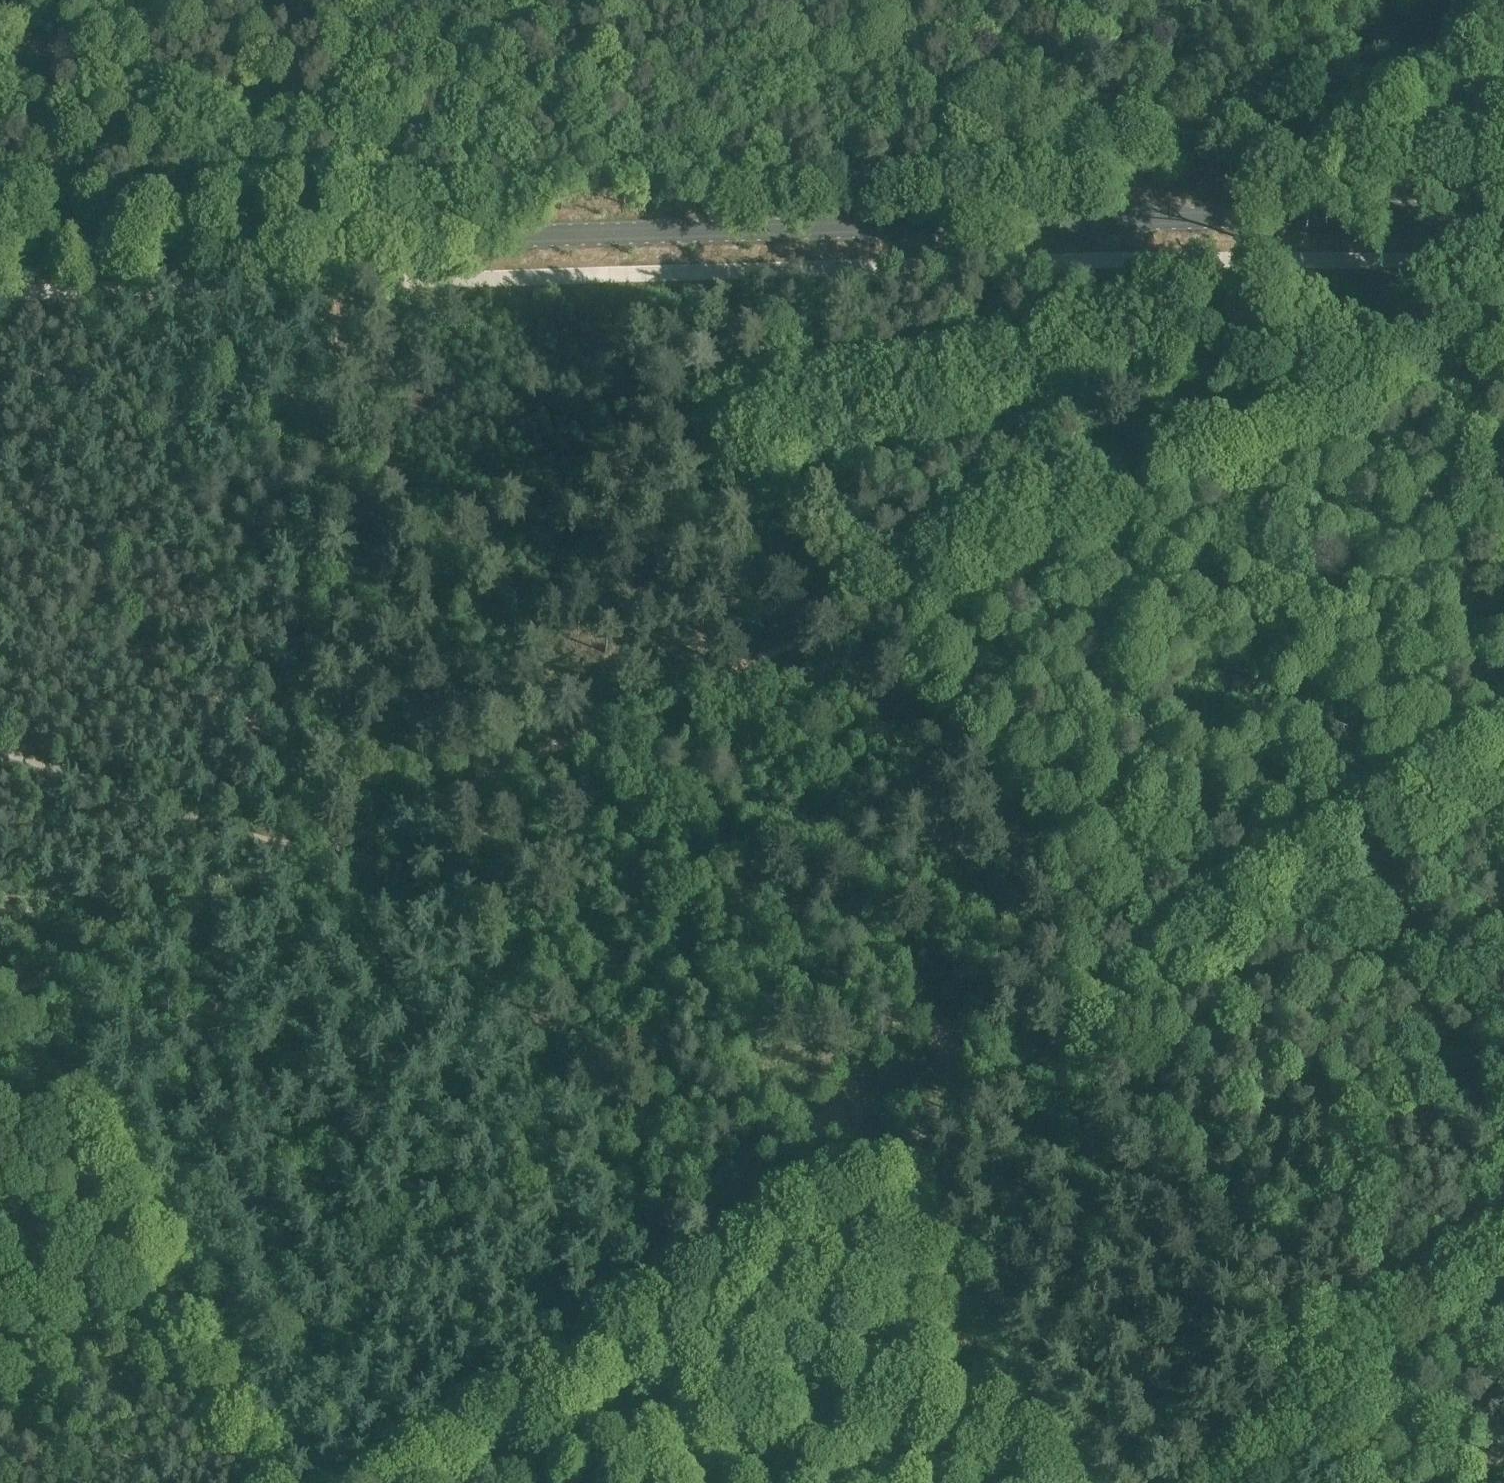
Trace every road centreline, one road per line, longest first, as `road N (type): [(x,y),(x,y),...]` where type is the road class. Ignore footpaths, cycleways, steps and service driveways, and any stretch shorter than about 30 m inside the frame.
road 1 (secondary): [(1503,209),(0,253)]
road 2 (secondary): [(1244,1482),(1503,1282)]

